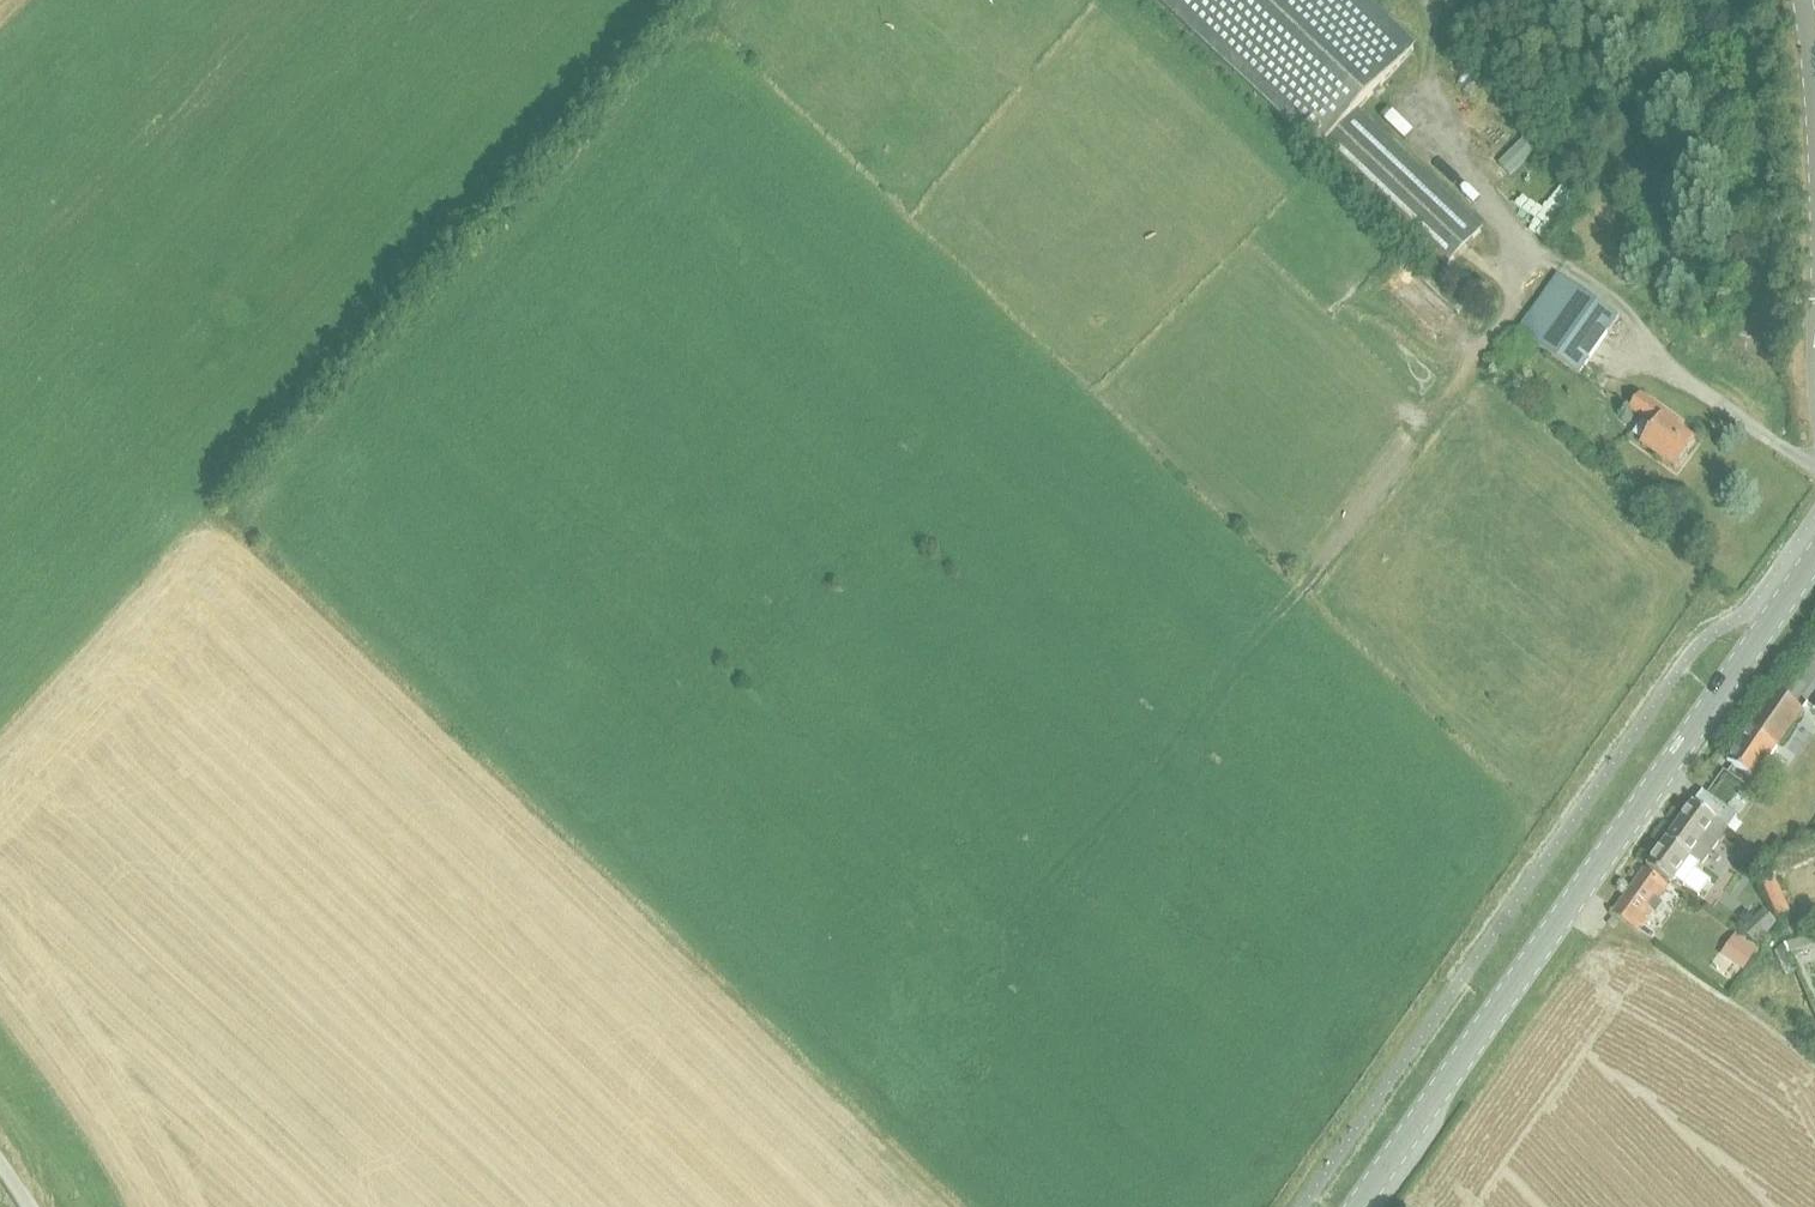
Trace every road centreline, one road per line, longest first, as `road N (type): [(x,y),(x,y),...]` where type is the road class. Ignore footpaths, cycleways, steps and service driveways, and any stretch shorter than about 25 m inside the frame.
road 1 (secondary): [(1360,1206),(1814,554)]
road 2 (tertiary): [(1814,132),(1801,0)]

